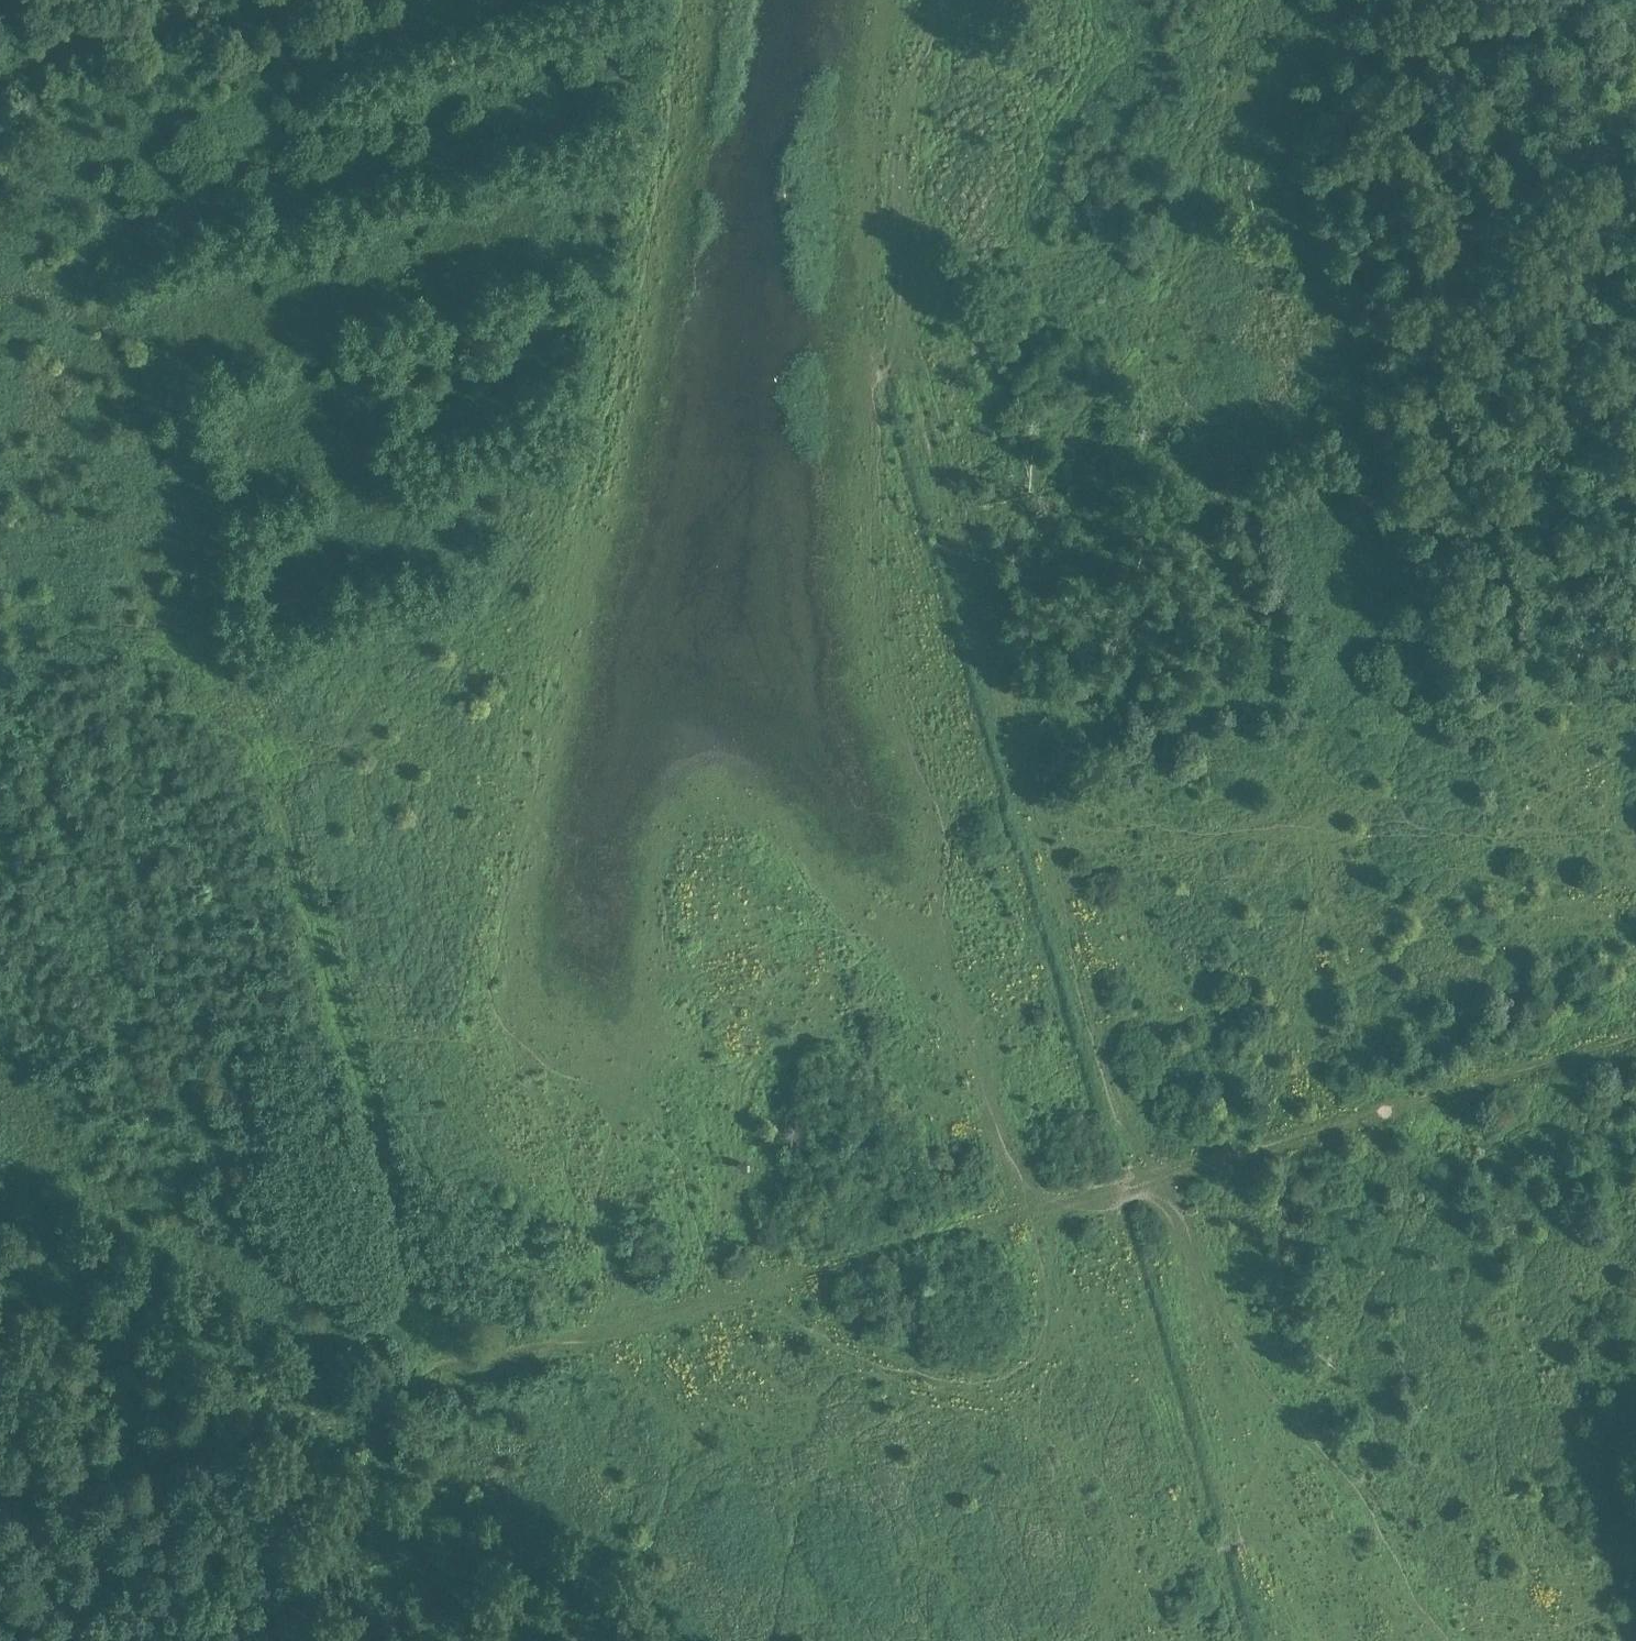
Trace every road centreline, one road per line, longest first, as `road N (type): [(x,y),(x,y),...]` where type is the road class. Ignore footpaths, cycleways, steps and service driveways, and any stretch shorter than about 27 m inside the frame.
road 1 (track): [(1635,1033),(485,1362),(0,1474)]

